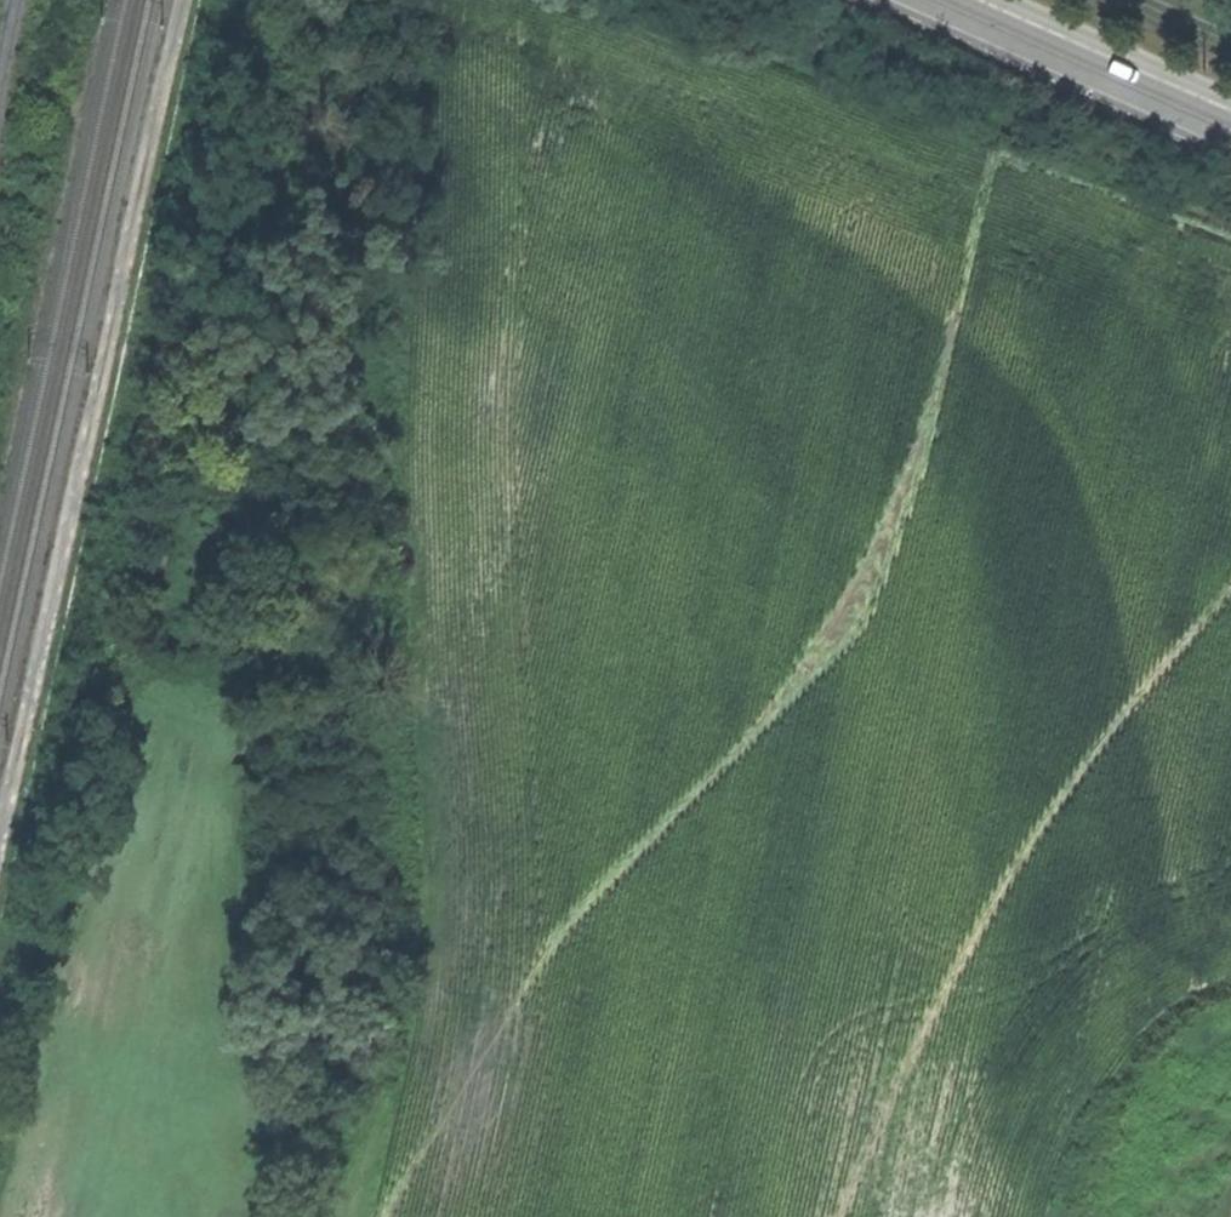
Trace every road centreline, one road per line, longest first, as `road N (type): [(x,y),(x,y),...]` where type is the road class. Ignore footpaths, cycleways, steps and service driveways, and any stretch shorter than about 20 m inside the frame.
road 1 (track): [(0,823),(180,0)]
road 2 (secondary): [(1230,109),(977,0)]

